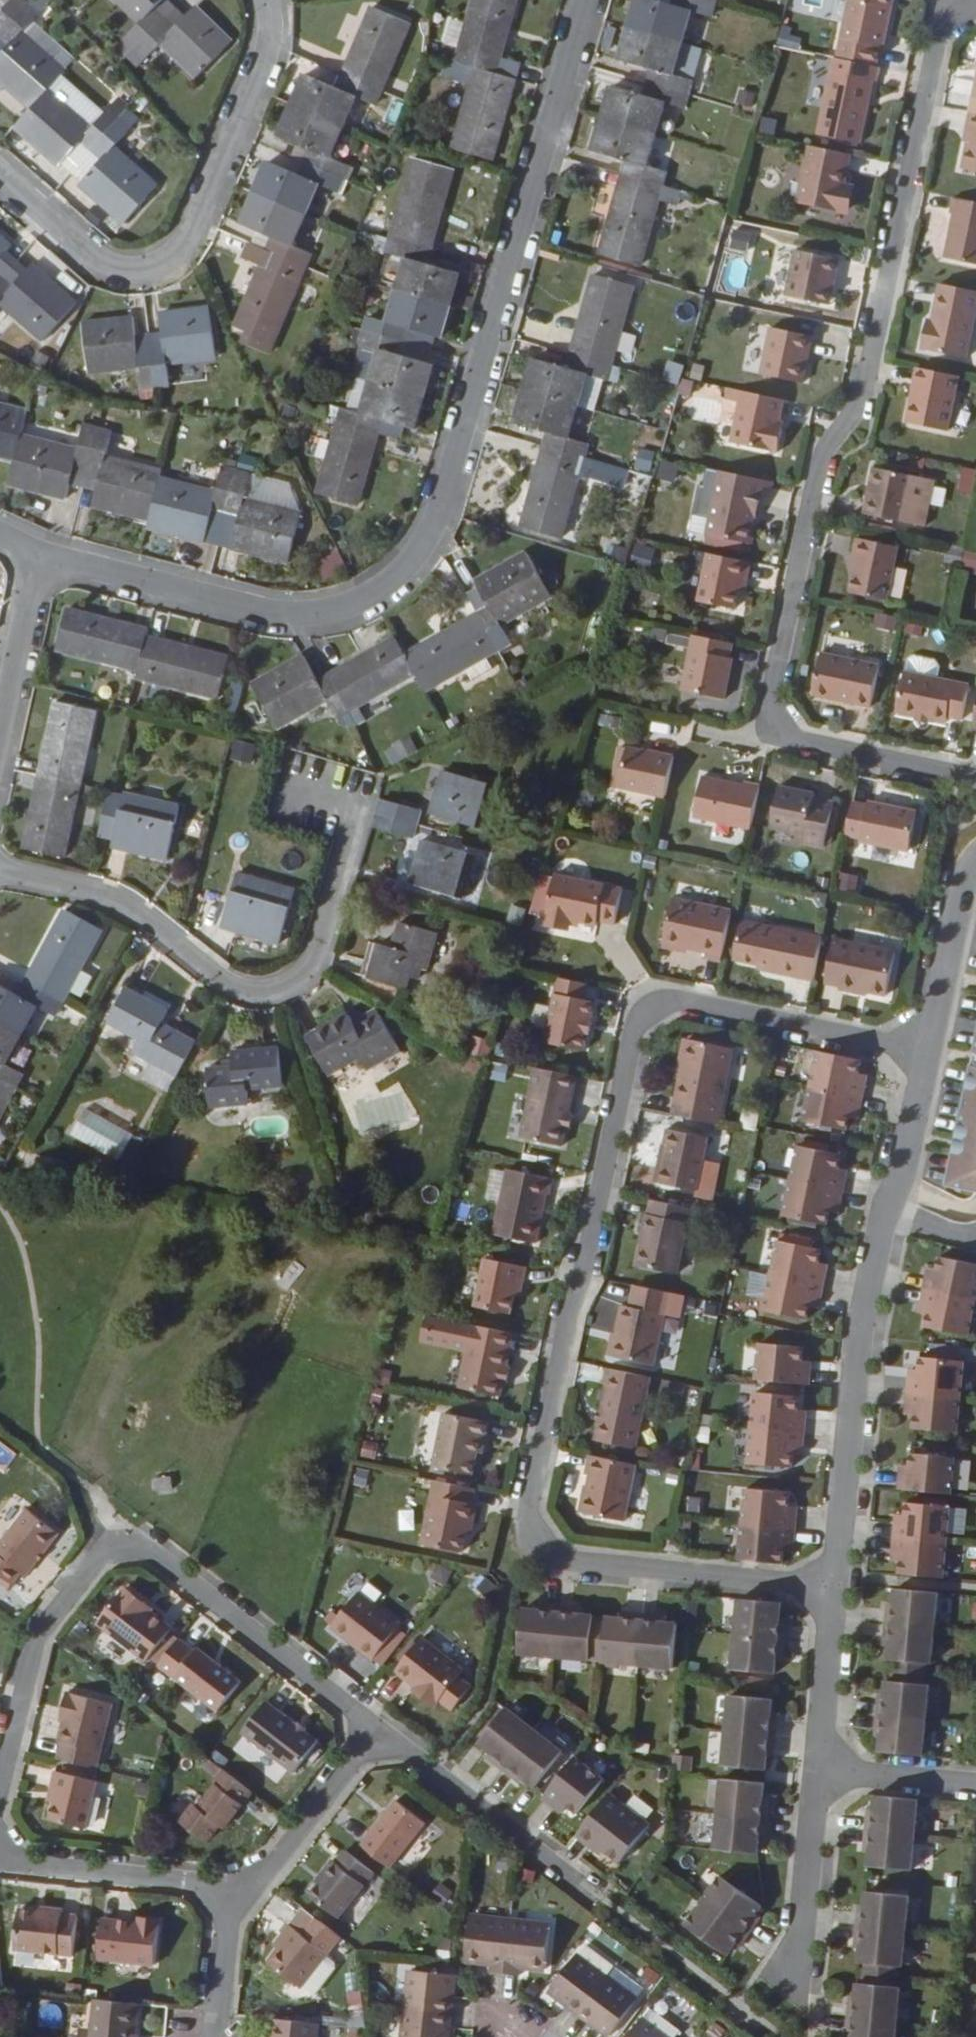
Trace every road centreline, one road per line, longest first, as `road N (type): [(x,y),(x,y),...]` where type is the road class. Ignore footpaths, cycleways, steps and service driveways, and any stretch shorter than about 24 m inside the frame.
road 1 (residential): [(830,1590),(563,1565),(520,1517),(561,1312),(580,1277),(634,1031),(652,1011),(676,1003),(921,1055)]
road 2 (residential): [(582,0),(443,502),(407,573),(335,615),(268,616),(42,555)]
road 3 (residential): [(975,7),(957,11),(938,31),(862,397),(821,455),(767,722),(789,739),(975,779)]
road 4 (residential): [(232,1889),(272,1865),(380,1727),(148,1551),(101,1554),(38,1636),(0,1795)]
road 5 (residential): [(0,873),(115,899),(237,993),(274,996),(315,971),(361,800),(295,783)]
road 6 (residential): [(263,0),(265,54),(197,240),(157,275),(105,271),(0,179)]
road 7 (residential): [(887,1218),(855,1352),(830,1590)]
road 8 (residential): [(819,1772),(798,2028)]
road 9 (residential): [(0,1859),(232,1889)]
road 10 (residential): [(975,858),(921,1055)]
road 11 (residential): [(42,555),(0,738)]
road 12 (residential): [(830,1590),(819,1772)]
road 13 (residential): [(921,1055),(887,1218)]
road 14 (residential): [(819,1772),(975,1787)]
road 15 (residential): [(211,2036),(232,1889)]

